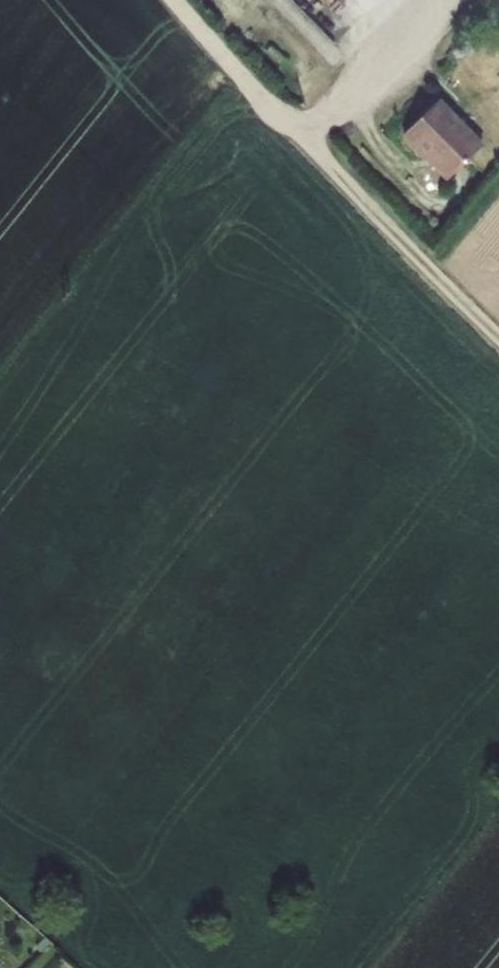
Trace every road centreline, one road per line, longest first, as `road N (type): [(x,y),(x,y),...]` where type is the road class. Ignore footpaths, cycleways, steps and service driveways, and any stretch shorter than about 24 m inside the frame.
road 1 (track): [(180,0),(282,120),(498,333)]

